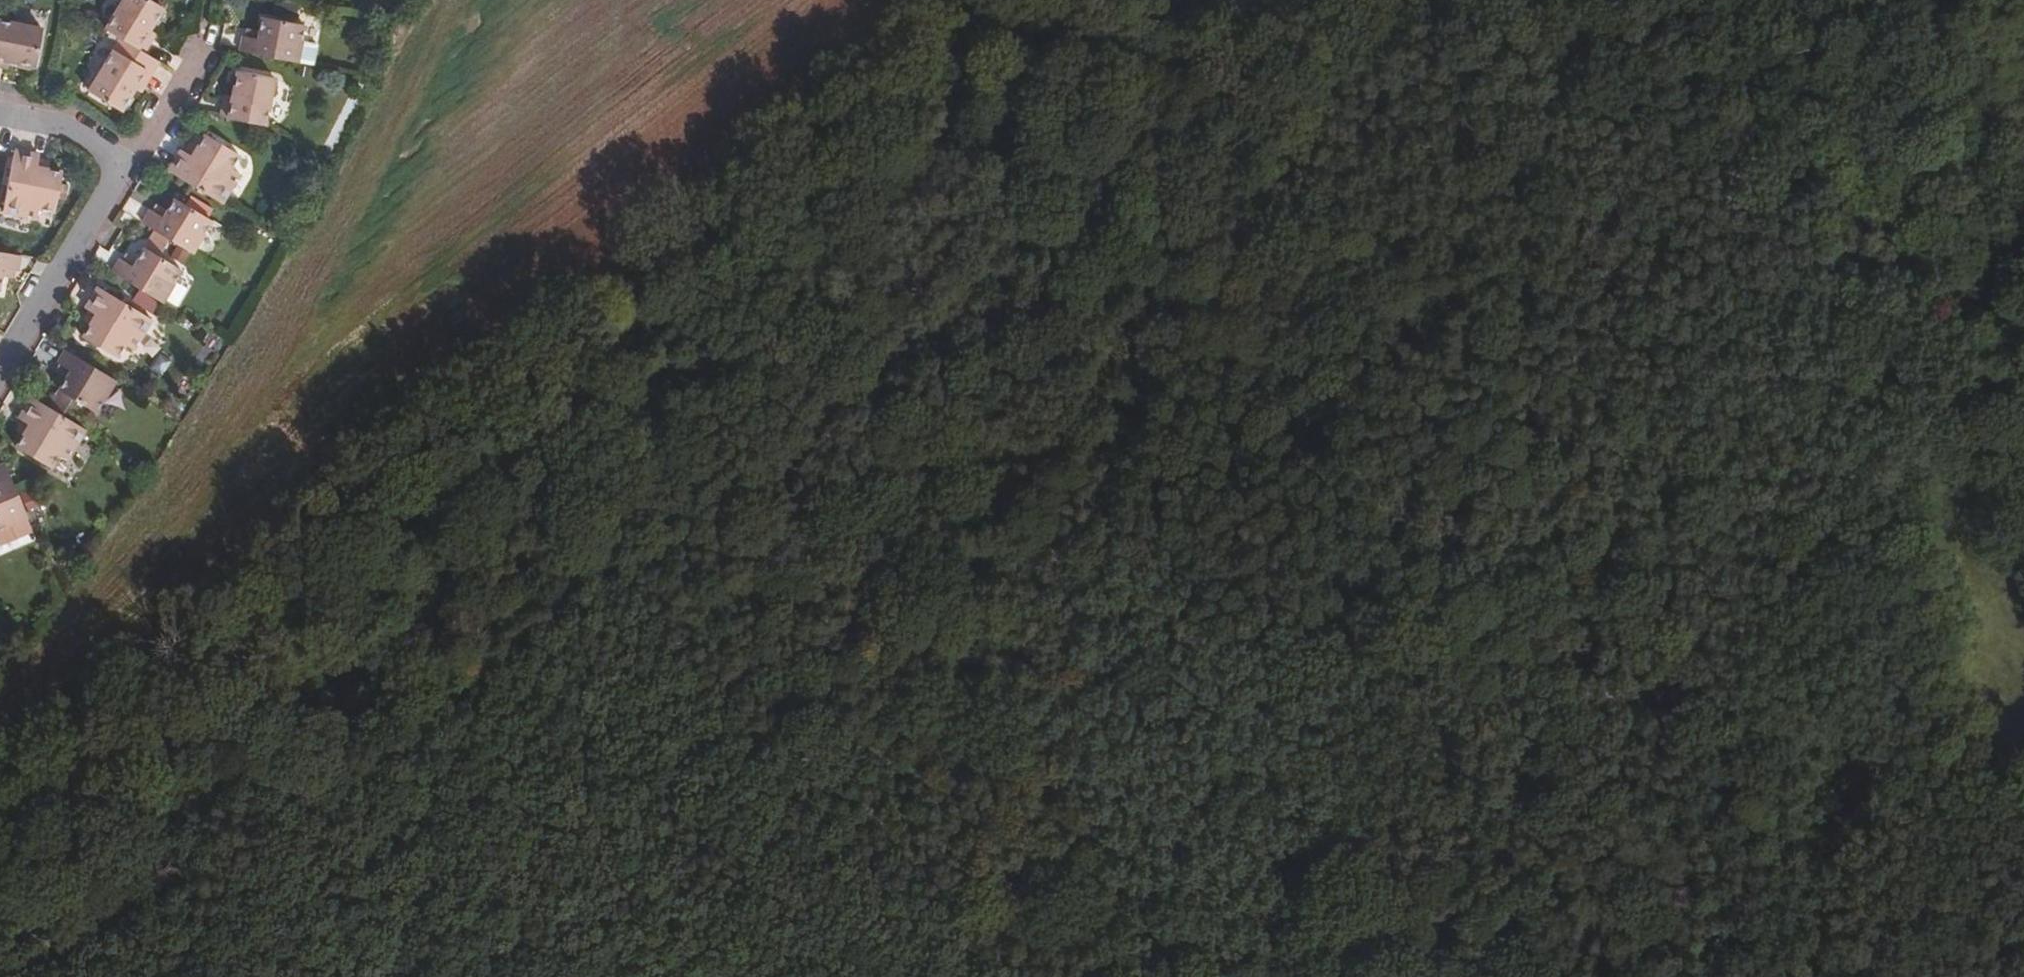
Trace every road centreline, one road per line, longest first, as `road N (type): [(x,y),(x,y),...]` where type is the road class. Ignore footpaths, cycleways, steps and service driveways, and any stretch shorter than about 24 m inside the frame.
road 1 (track): [(0,761),(469,403),(972,0)]
road 2 (track): [(469,403),(644,567),(836,778),(1050,976)]
road 3 (track): [(2023,373),(1615,0)]
road 4 (residential): [(122,170),(0,369)]
road 5 (residential): [(207,36),(122,170)]
road 6 (residential): [(0,114),(48,123),(122,170)]

